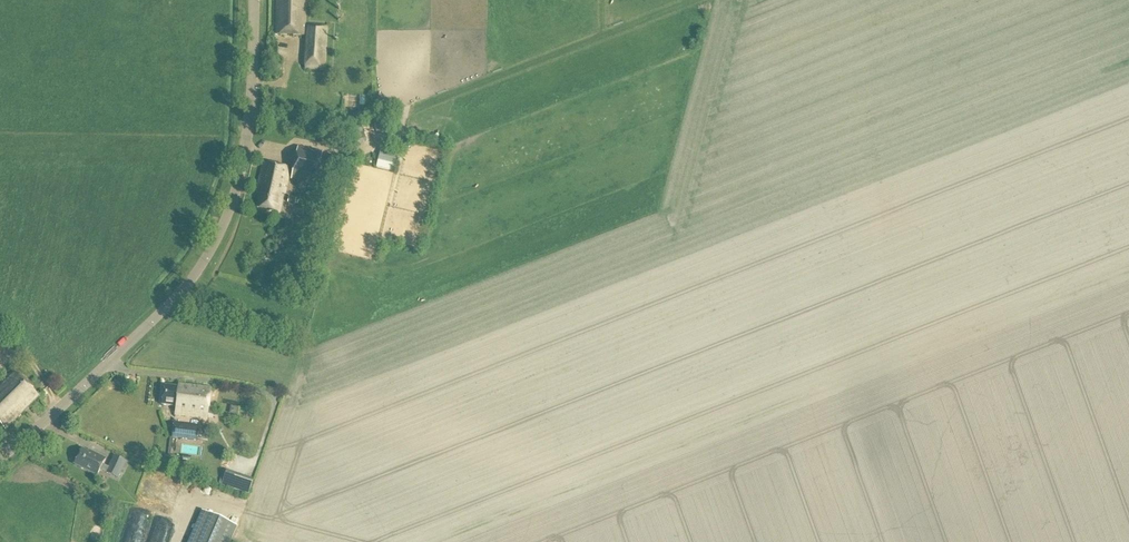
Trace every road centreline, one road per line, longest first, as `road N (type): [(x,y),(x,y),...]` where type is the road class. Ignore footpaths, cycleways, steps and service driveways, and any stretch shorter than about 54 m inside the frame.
road 1 (unclassified): [(0,459),(159,316),(226,225),(246,146),(255,0)]
road 2 (track): [(406,115),(693,0)]

